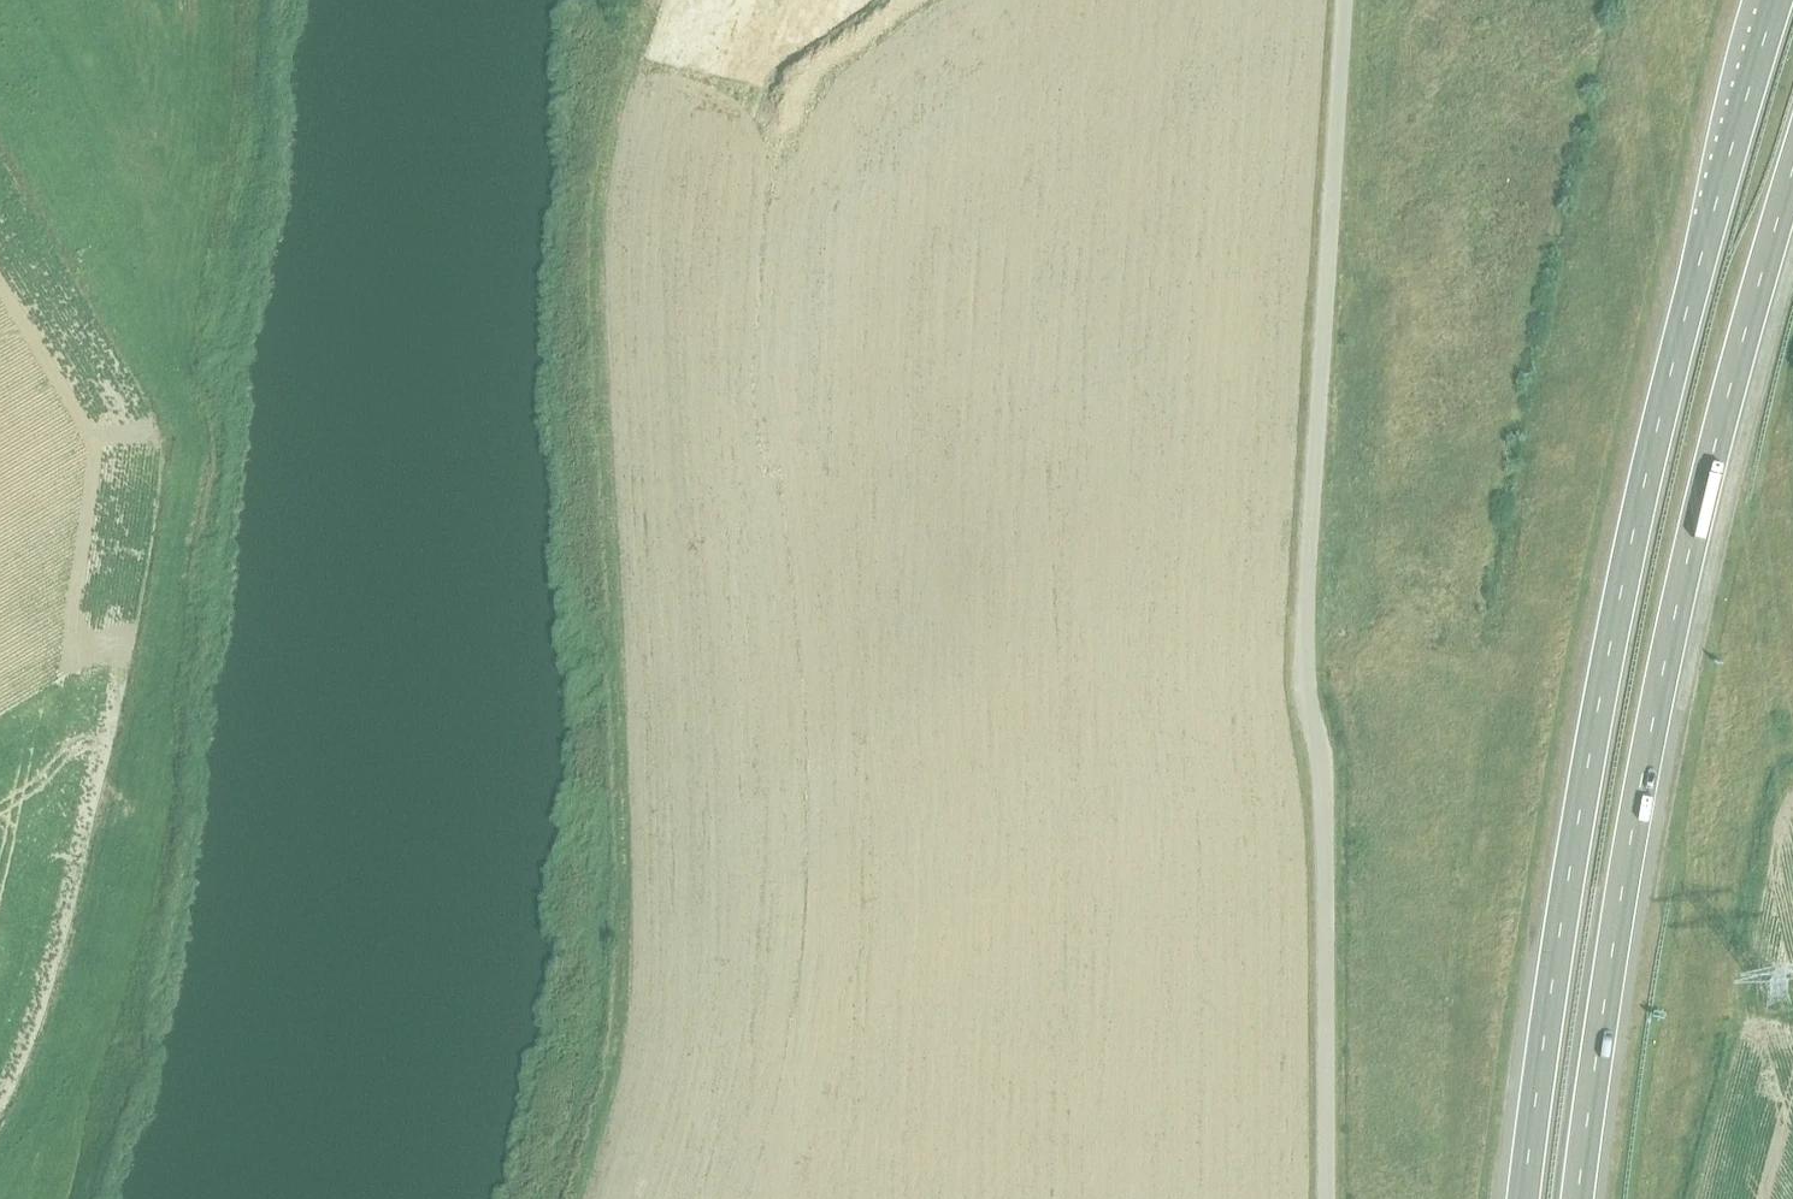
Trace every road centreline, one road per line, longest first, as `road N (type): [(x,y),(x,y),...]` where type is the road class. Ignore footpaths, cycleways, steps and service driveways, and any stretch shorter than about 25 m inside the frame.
road 1 (trunk): [(1776,0),(1674,363),(1623,582),(1525,1198)]
road 2 (unclassified): [(1323,1198),(1320,748),(1304,709),(1299,662),(1342,0)]
road 3 (trunk): [(1576,1198),(1664,660),(1792,171)]

